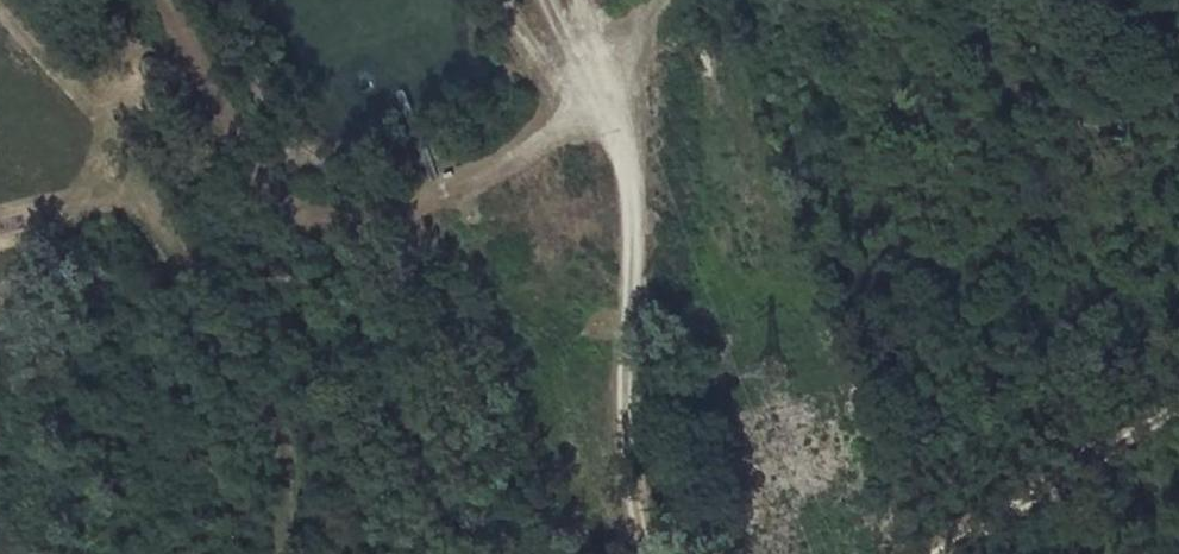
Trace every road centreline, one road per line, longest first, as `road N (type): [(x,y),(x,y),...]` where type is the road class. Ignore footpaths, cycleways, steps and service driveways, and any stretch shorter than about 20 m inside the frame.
road 1 (track): [(667,0),(593,104),(371,223),(265,189),(159,0)]
road 2 (track): [(551,0),(593,104),(638,178),(631,489),(649,553)]
road 3 (track): [(1178,405),(933,553)]

